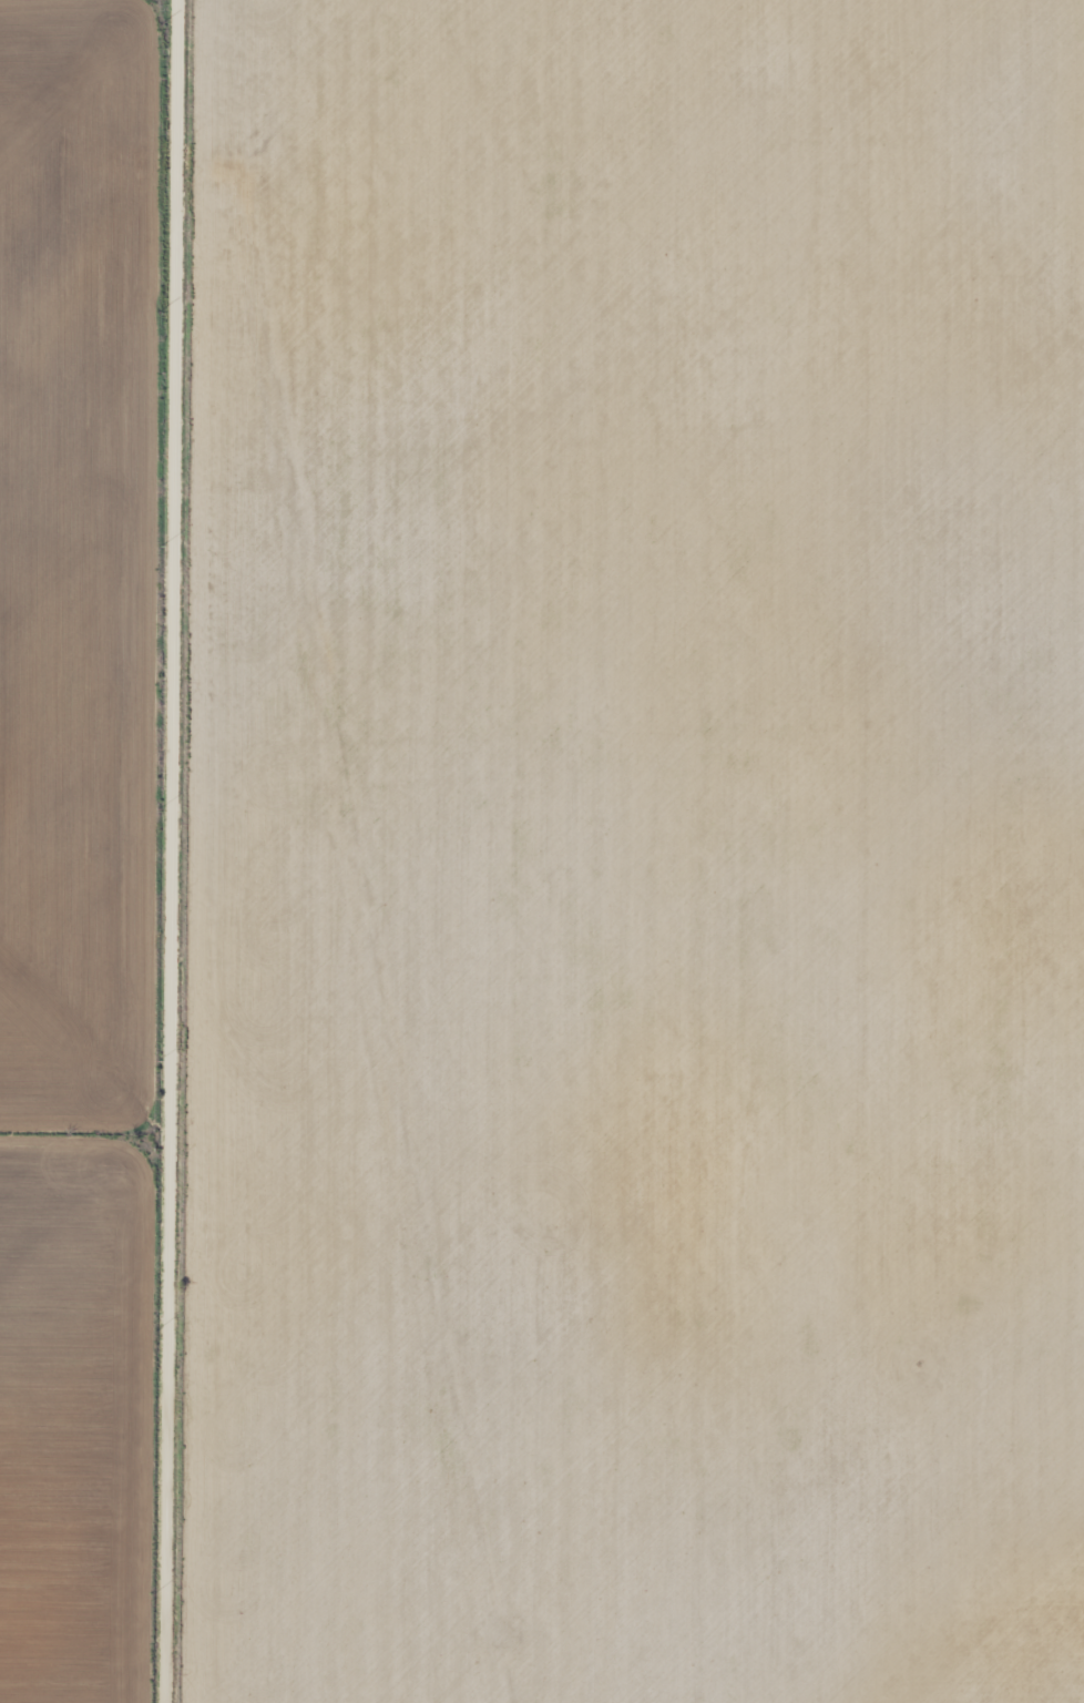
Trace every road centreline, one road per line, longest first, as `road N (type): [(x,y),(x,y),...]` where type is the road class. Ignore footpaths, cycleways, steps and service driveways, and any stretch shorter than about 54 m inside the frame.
road 1 (residential): [(171,1702),(184,0)]

